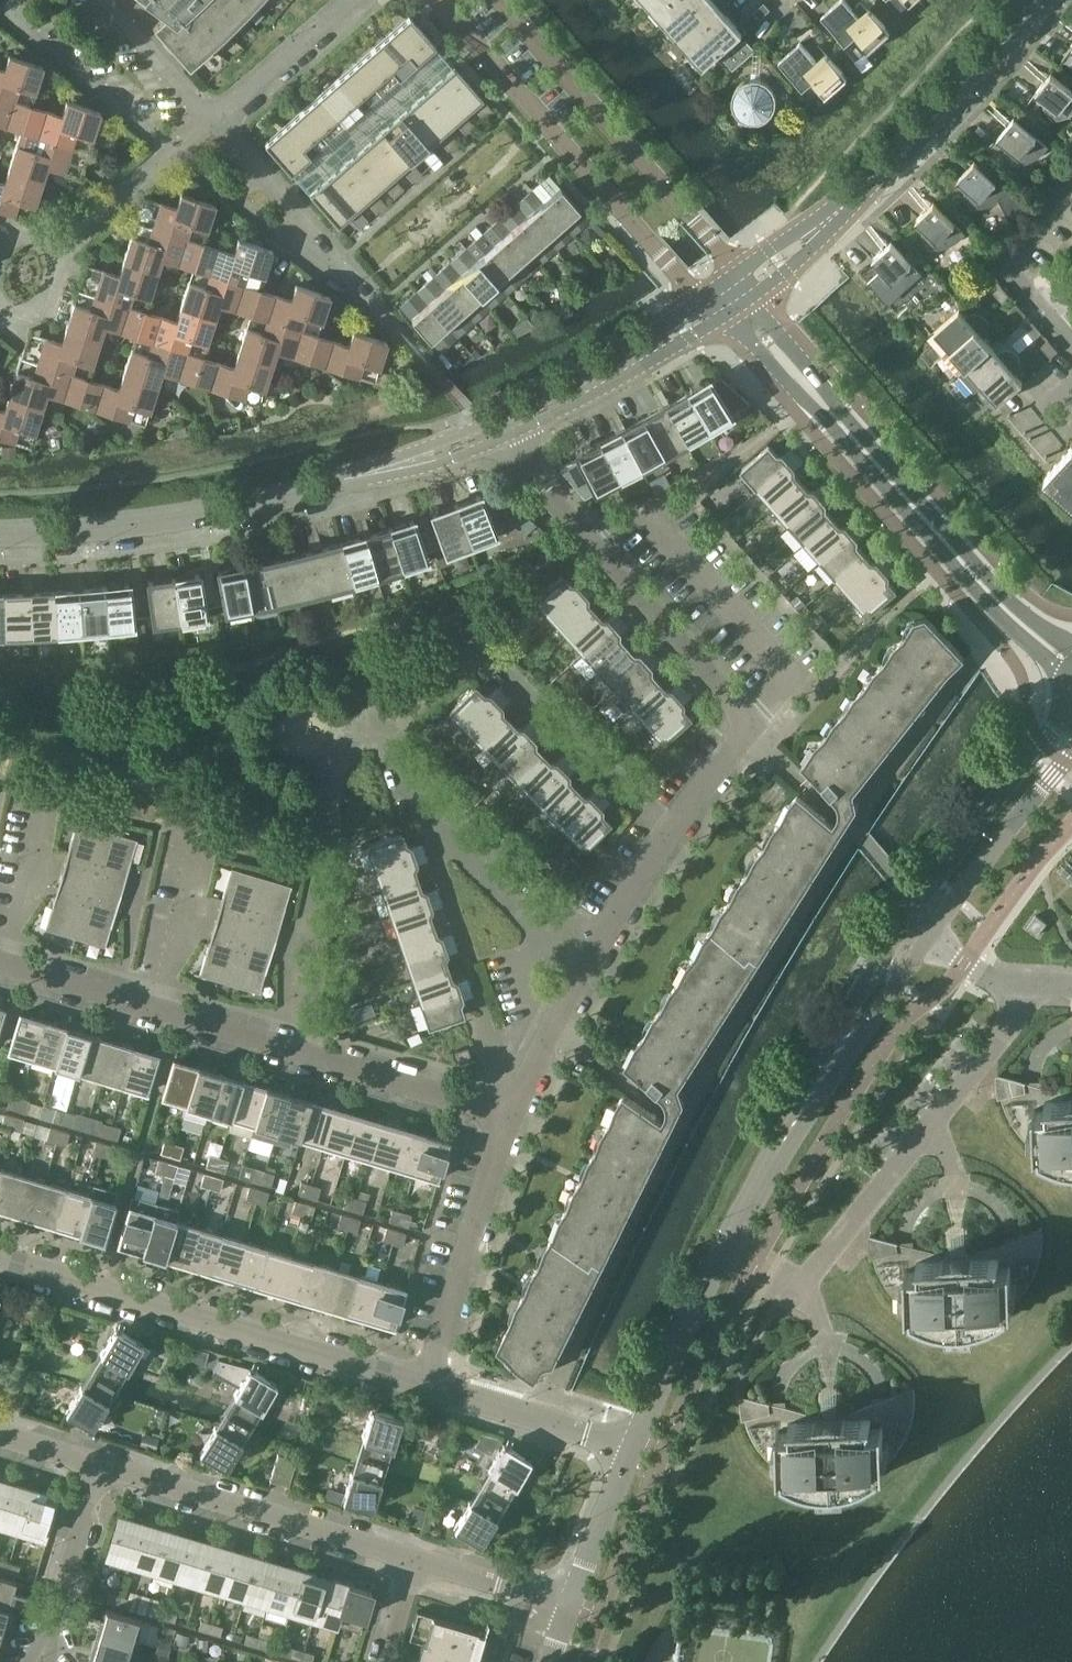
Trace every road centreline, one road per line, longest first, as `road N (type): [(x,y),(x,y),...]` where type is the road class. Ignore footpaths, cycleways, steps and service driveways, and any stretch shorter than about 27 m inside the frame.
road 1 (residential): [(509,1112),(0,962)]
road 2 (residential): [(668,839),(752,723),(496,439)]
road 3 (tertiary): [(722,316),(1066,681)]
road 4 (tertiary): [(1071,647),(1028,618),(985,574),(755,295)]
road 5 (residential): [(721,1254),(790,1289),(813,1270),(1023,1007),(1033,982)]
road 6 (residential): [(428,1385),(0,1258)]
road 7 (tertiary): [(0,533),(203,512),(408,463)]
road 8 (residential): [(209,119),(334,262),(325,270),(170,151)]
road 9 (tertiary): [(437,0),(700,296)]
road 10 (tertiary): [(738,271),(503,0)]
road 11 (residential): [(412,1559),(99,1464)]
road 12 (residential): [(509,1112),(668,839)]
road 13 (residential): [(668,839),(451,622)]
road 14 (residential): [(358,383),(122,192)]
road 15 (residential): [(428,1385),(509,1112)]
road 16 (unclassified): [(1068,707),(909,921)]
road 17 (tertiary): [(827,221),(1012,32)]
road 18 (residential): [(62,263),(249,410)]
road 19 (unclassified): [(929,935),(1071,755)]
road 20 (residential): [(170,151),(23,32),(14,0)]
road 21 (residential): [(631,1447),(721,1254)]
road 22 (residential): [(631,1447),(428,1385)]
road 23 (residential): [(721,1254),(827,1073)]
road 24 (residential): [(1071,346),(1009,265),(1071,179)]
road 25 (residential): [(209,119),(354,0)]
road 26 (unclassified): [(909,921),(842,1021),(827,1073)]
road 27 (unclassified): [(827,1073),(867,1030),(929,935)]
road 28 (residential): [(569,1604),(631,1447)]
road 29 (residential): [(130,430),(0,324)]
road 30 (residential): [(569,1604),(412,1559)]
road 31 (residential): [(209,119),(102,0)]
road 32 (residential): [(122,192),(0,97)]
road 33 (residential): [(61,1592),(99,1464)]

